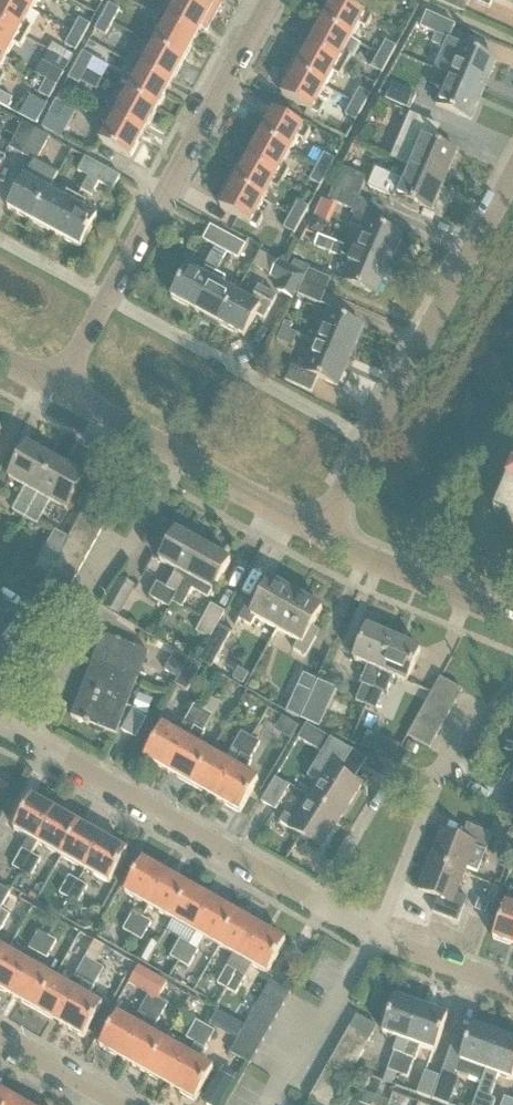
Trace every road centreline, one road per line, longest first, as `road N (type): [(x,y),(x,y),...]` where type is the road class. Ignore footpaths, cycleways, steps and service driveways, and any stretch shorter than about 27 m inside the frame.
road 1 (residential): [(512,988),(372,935),(0,725)]
road 2 (residential): [(59,391),(273,0)]
road 3 (residential): [(317,532),(512,174)]
road 4 (residential): [(317,532),(59,391)]
road 5 (residential): [(512,616),(317,532)]
road 6 (residential): [(120,1104),(0,1037)]

